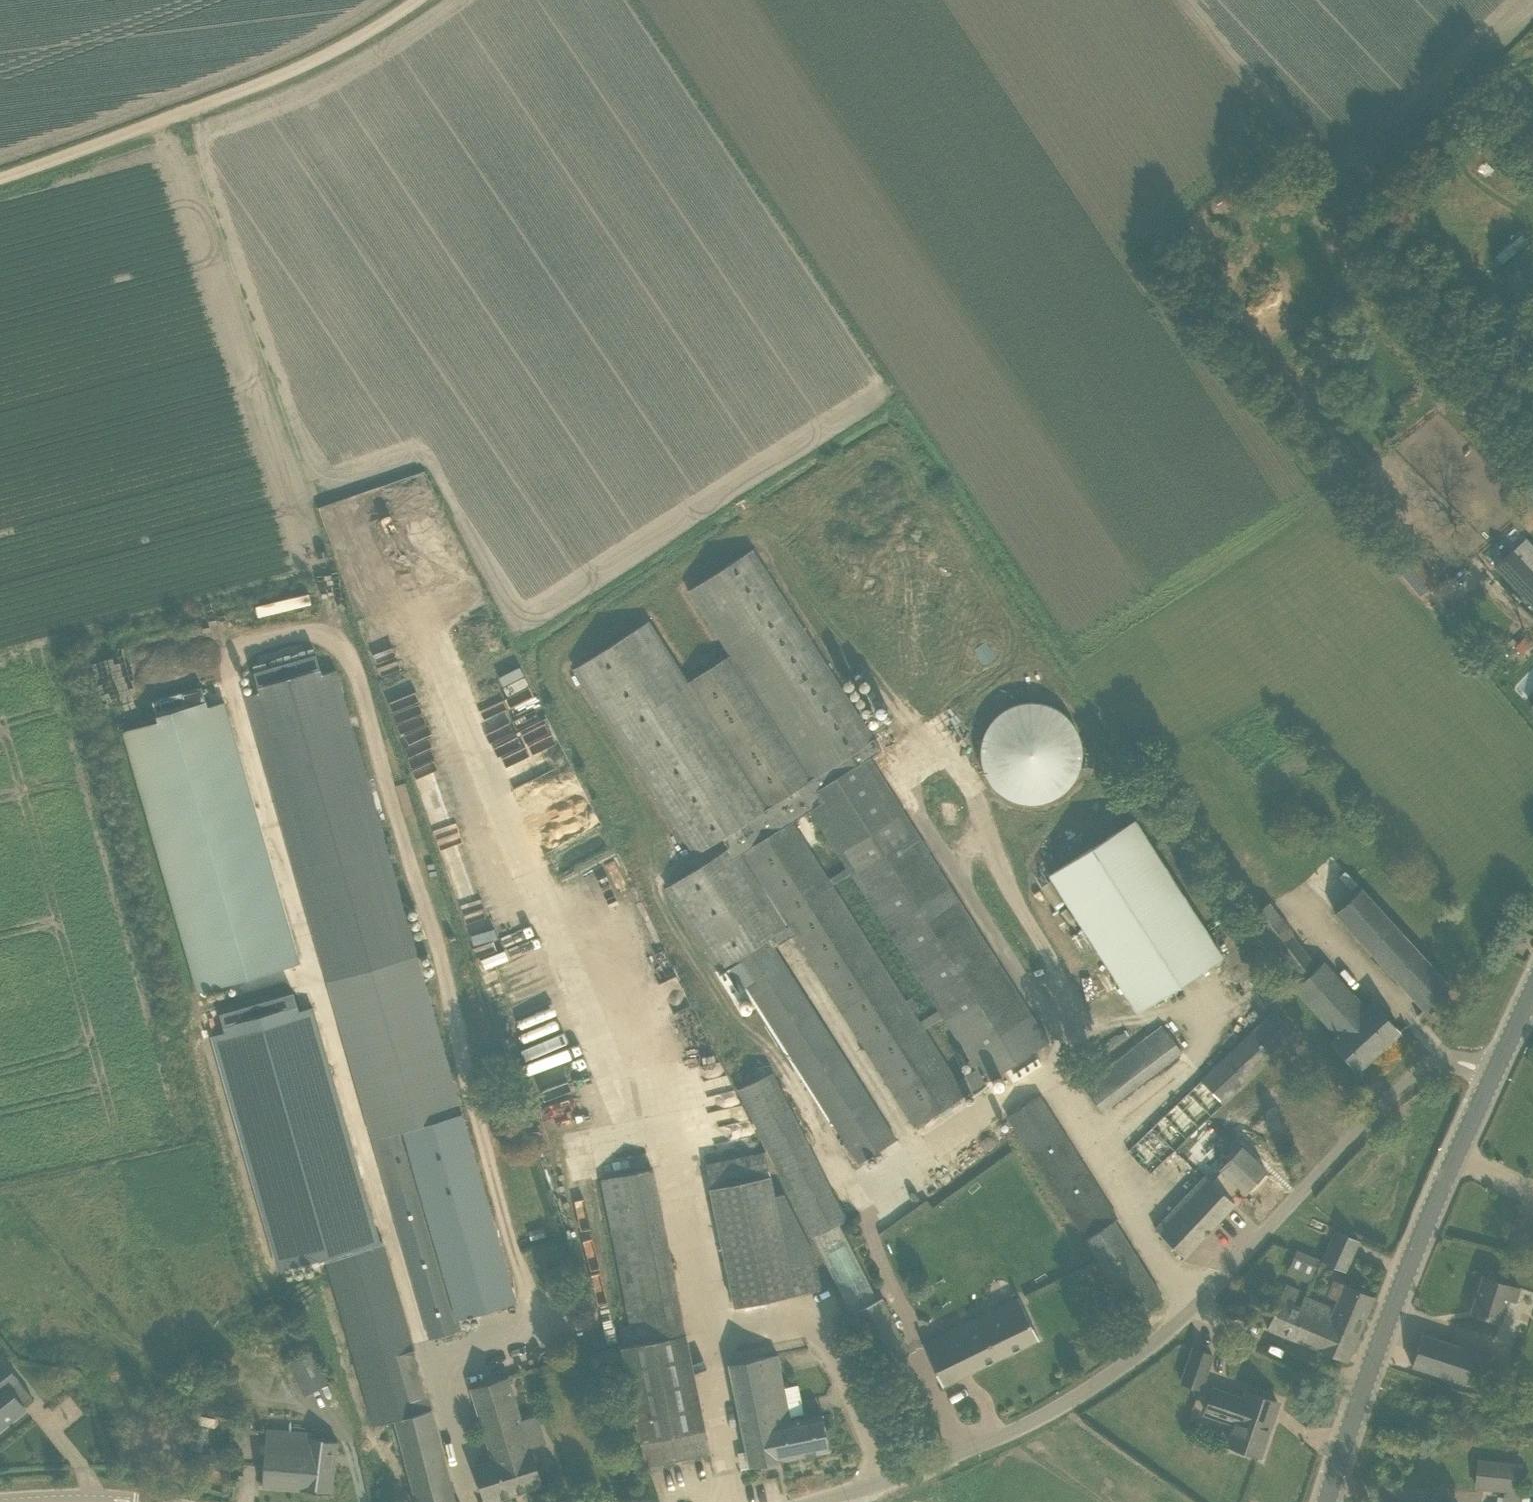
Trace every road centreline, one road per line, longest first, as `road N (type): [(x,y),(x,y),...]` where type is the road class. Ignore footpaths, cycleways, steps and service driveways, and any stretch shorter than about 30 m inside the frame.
road 1 (unclassified): [(817,1501),(933,1465),(1062,1405),(1195,1309),(1414,1079),(1436,1065),(1464,1063),(1493,1076)]
road 2 (track): [(423,0),(317,66),(124,143),(0,182)]
road 3 (tertiary): [(1329,1501),(1401,1288),(1493,1076)]

